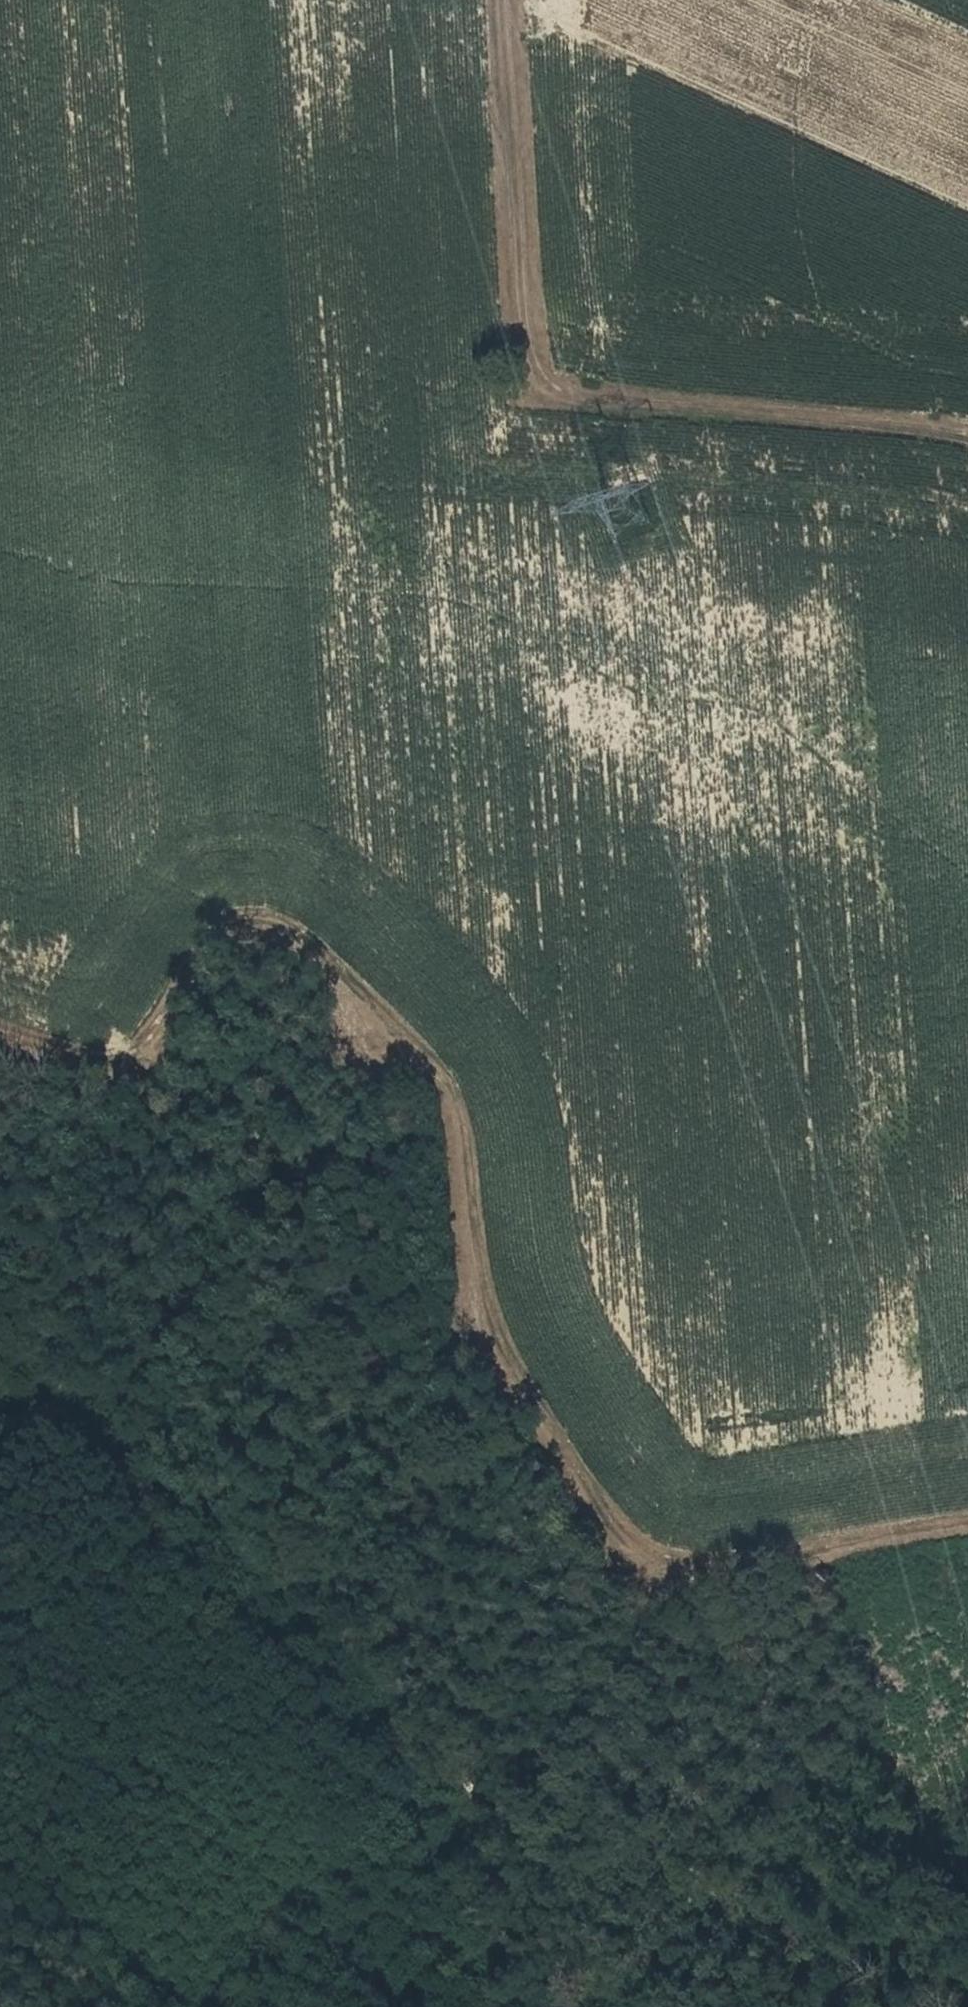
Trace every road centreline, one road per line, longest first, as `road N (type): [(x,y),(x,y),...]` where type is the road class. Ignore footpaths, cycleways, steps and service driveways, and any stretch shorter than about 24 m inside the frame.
road 1 (track): [(967,1532),(638,1591),(596,1547),(511,1404),(470,1271),(457,1081),(366,1056),(340,994),(289,931),(217,939),(140,1059),(64,1067),(0,1050)]
road 2 (track): [(967,437),(554,390),(533,361),(503,0)]

